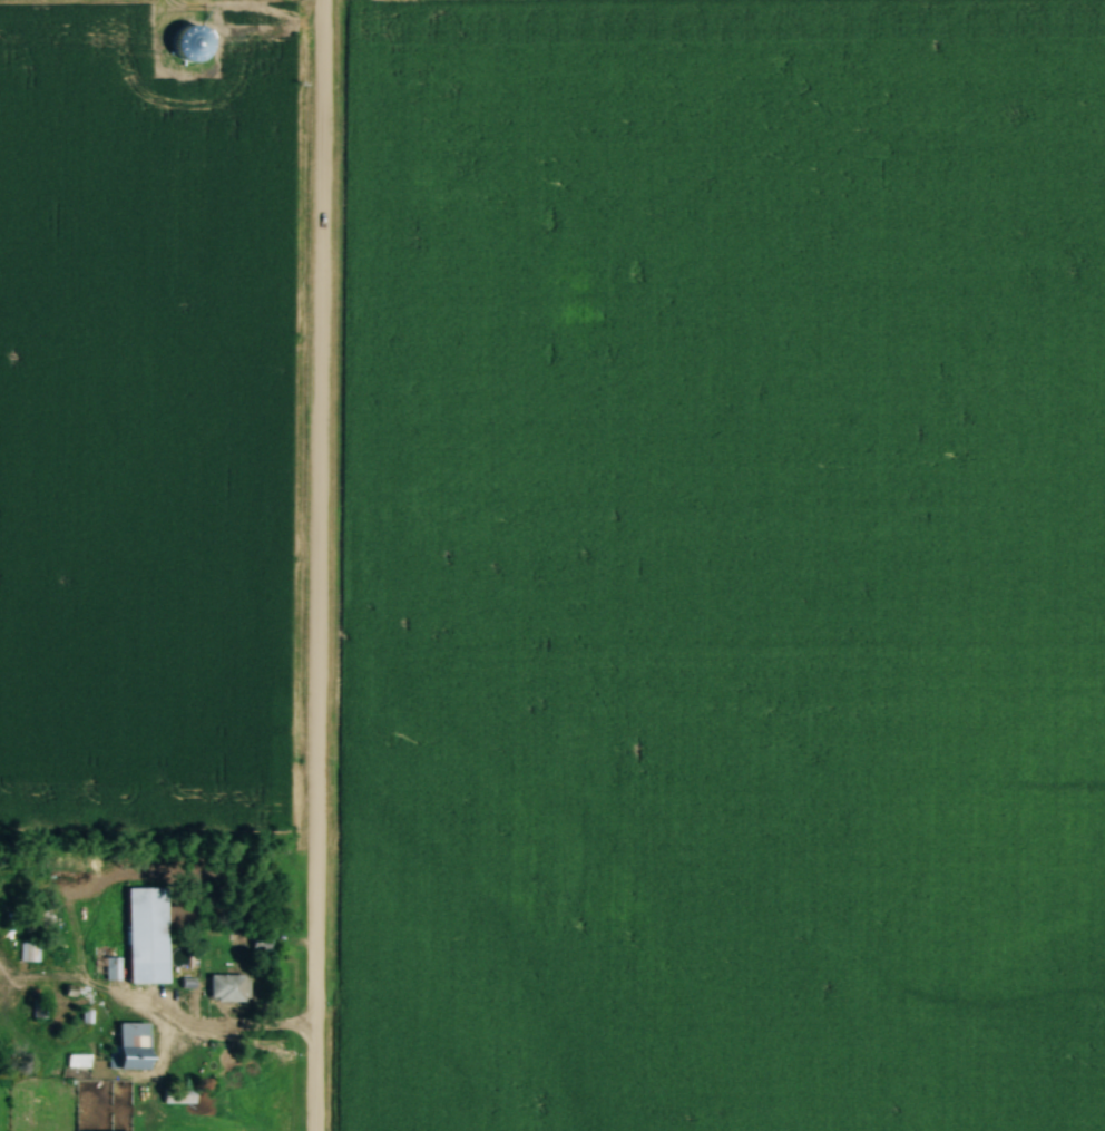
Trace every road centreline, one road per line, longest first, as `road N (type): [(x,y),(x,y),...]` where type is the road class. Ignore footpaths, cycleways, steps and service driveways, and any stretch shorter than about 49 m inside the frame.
road 1 (residential): [(314,1130),(321,0)]

